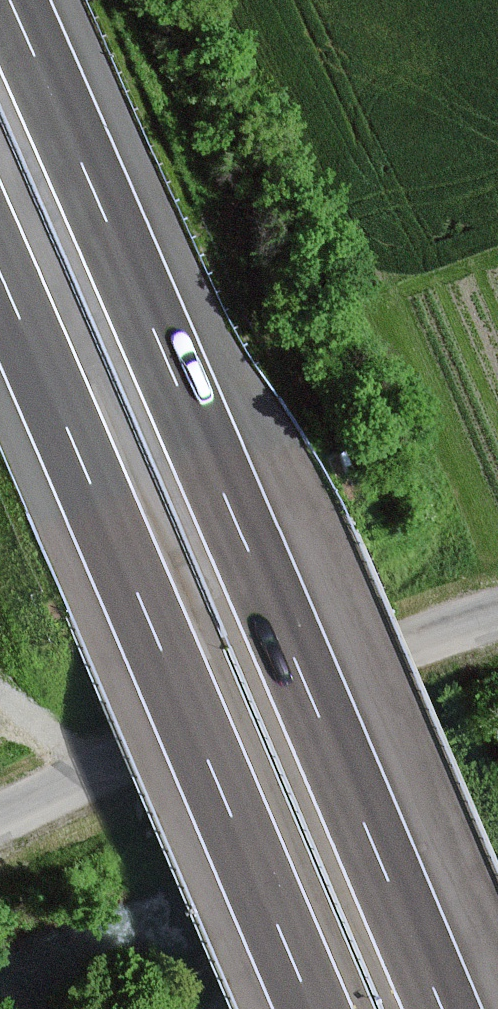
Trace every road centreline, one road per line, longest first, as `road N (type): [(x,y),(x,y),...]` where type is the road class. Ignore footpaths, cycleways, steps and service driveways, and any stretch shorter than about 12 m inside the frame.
road 1 (motorway): [(442,1008),(12,0)]
road 2 (motorway): [(0,274),(314,1008)]
road 3 (unclassified): [(0,821),(130,758),(497,622)]

